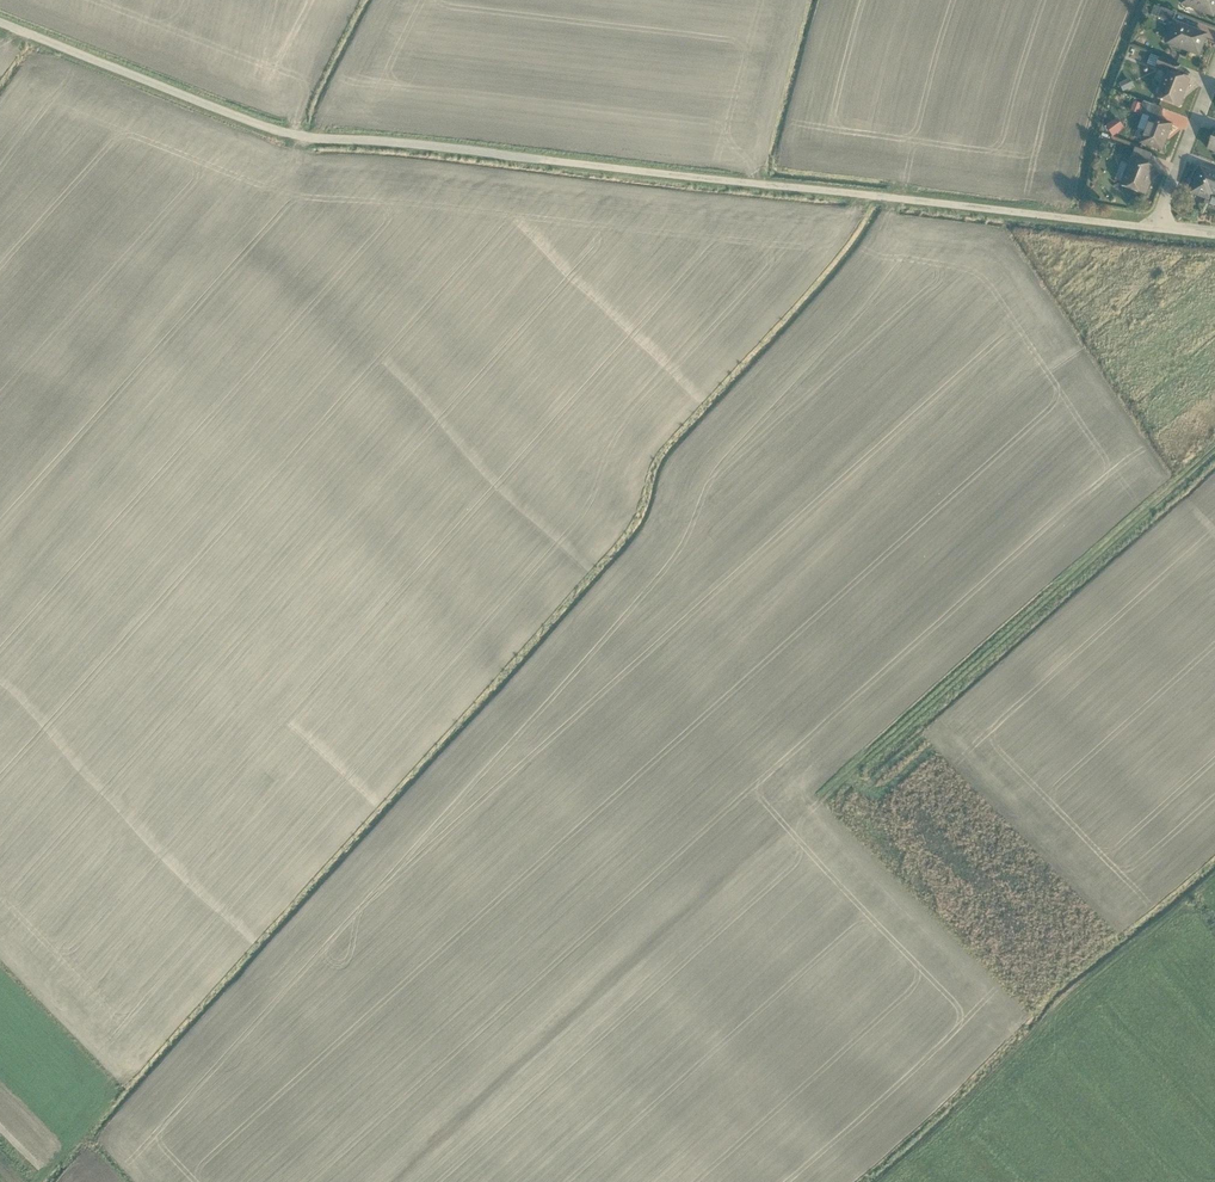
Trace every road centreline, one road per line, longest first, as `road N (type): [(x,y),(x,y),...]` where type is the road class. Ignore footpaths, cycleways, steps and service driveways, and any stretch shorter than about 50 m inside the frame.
road 1 (track): [(956,204),(298,139),(0,24)]
road 2 (track): [(1214,452),(813,808)]
road 3 (residential): [(1151,227),(956,204)]
road 4 (residential): [(1214,76),(1151,227)]

